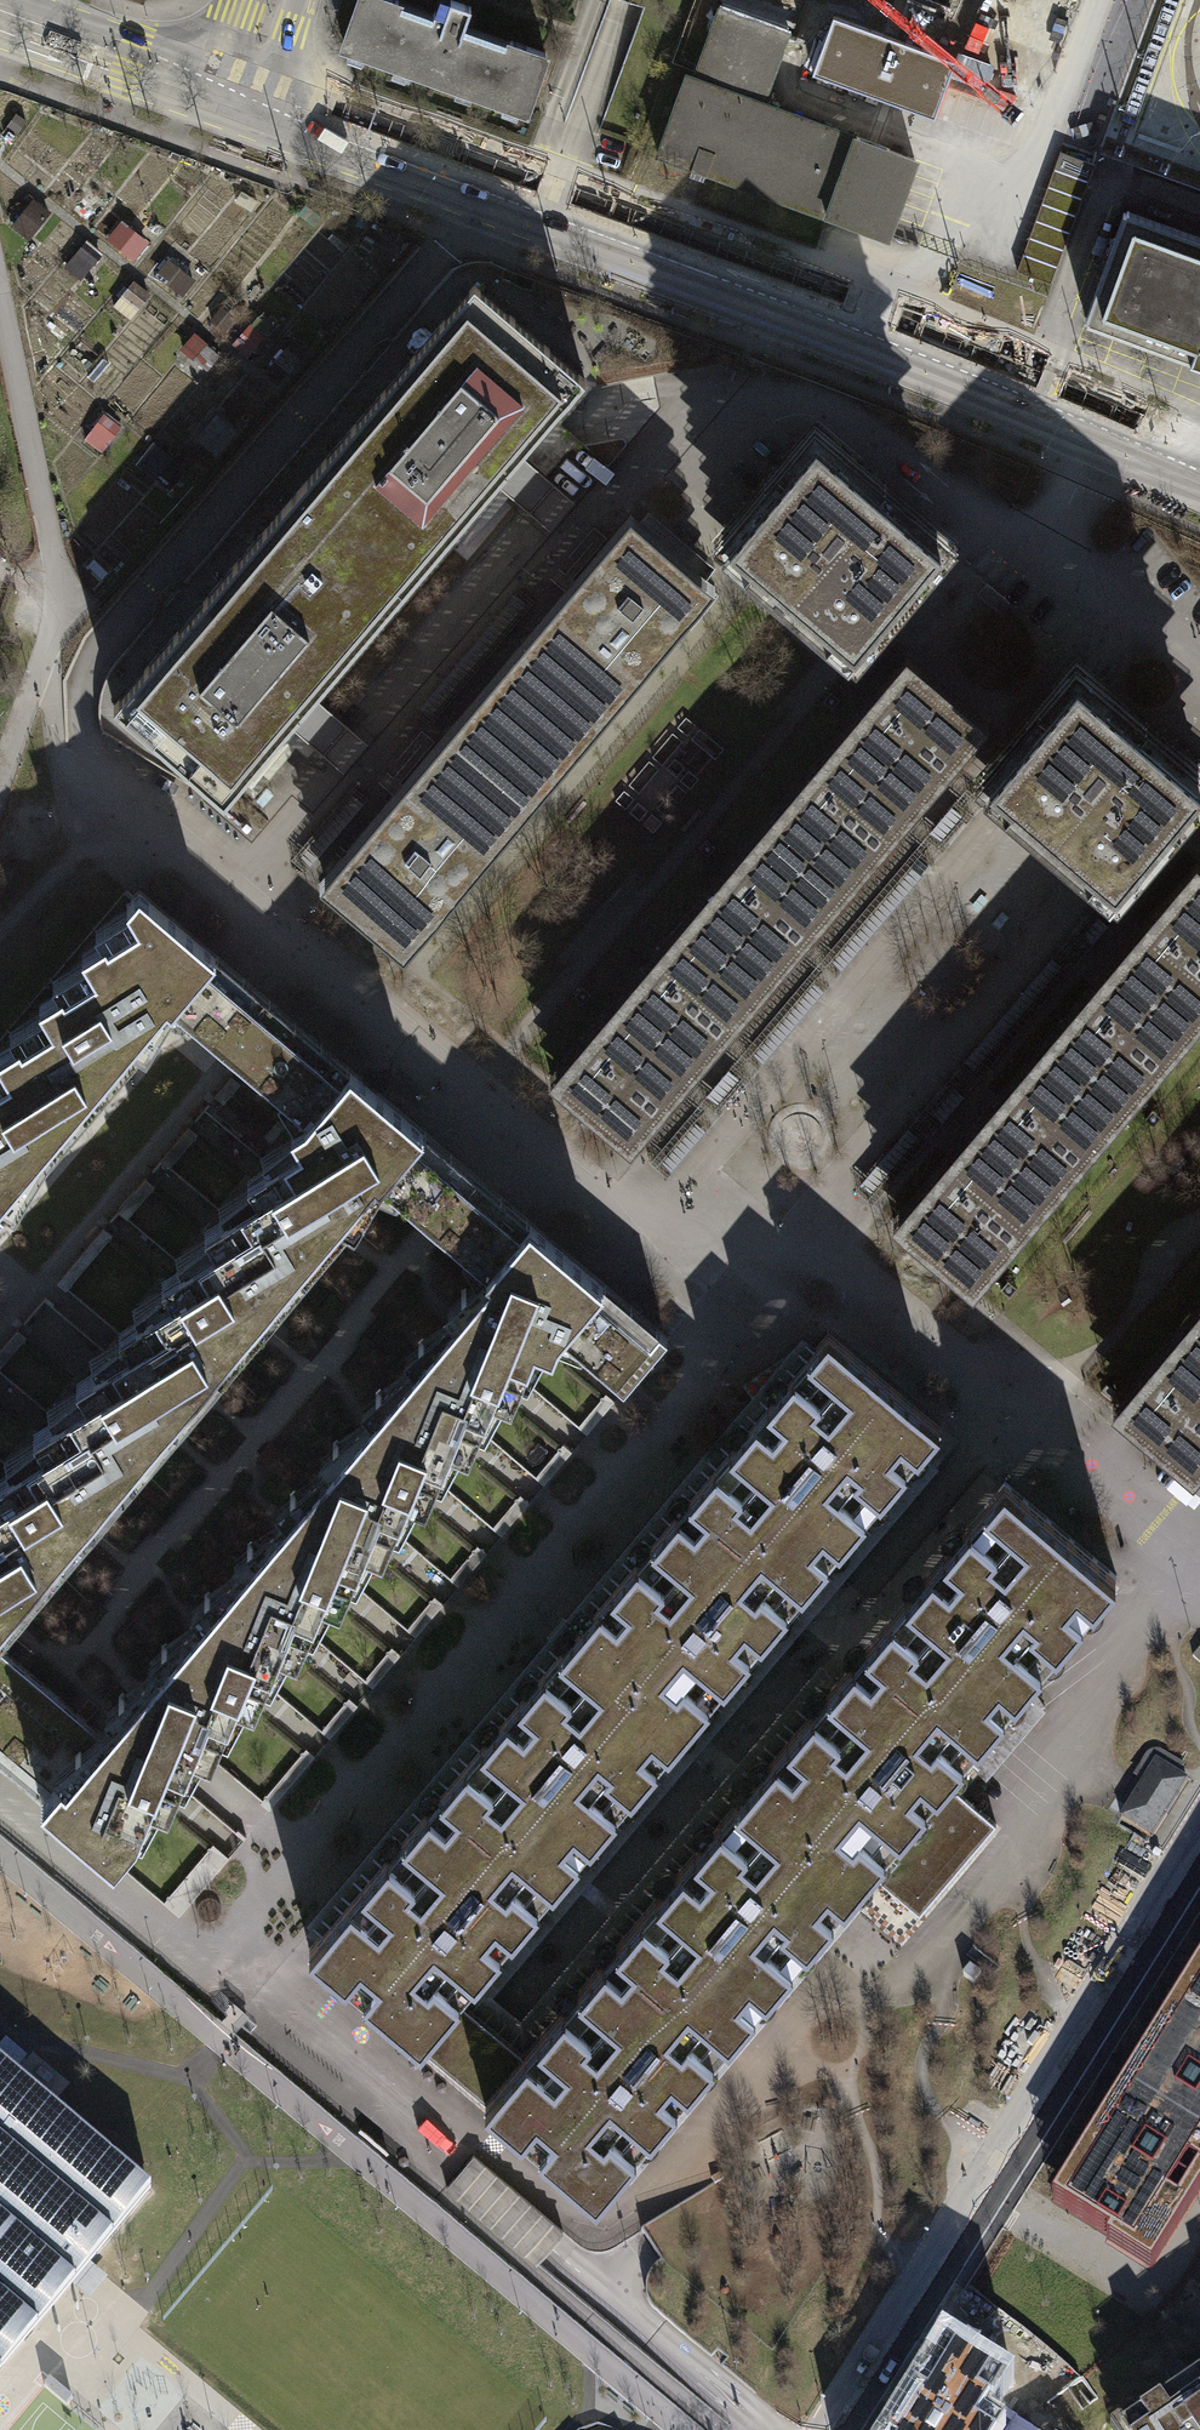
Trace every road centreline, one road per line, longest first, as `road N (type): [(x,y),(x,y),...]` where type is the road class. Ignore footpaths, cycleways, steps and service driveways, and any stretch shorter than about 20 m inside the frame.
road 1 (tertiary): [(238,102),(903,346),(1199,466)]
road 2 (residential): [(1199,1863),(846,2429)]
road 3 (tertiary): [(0,18),(238,102)]

